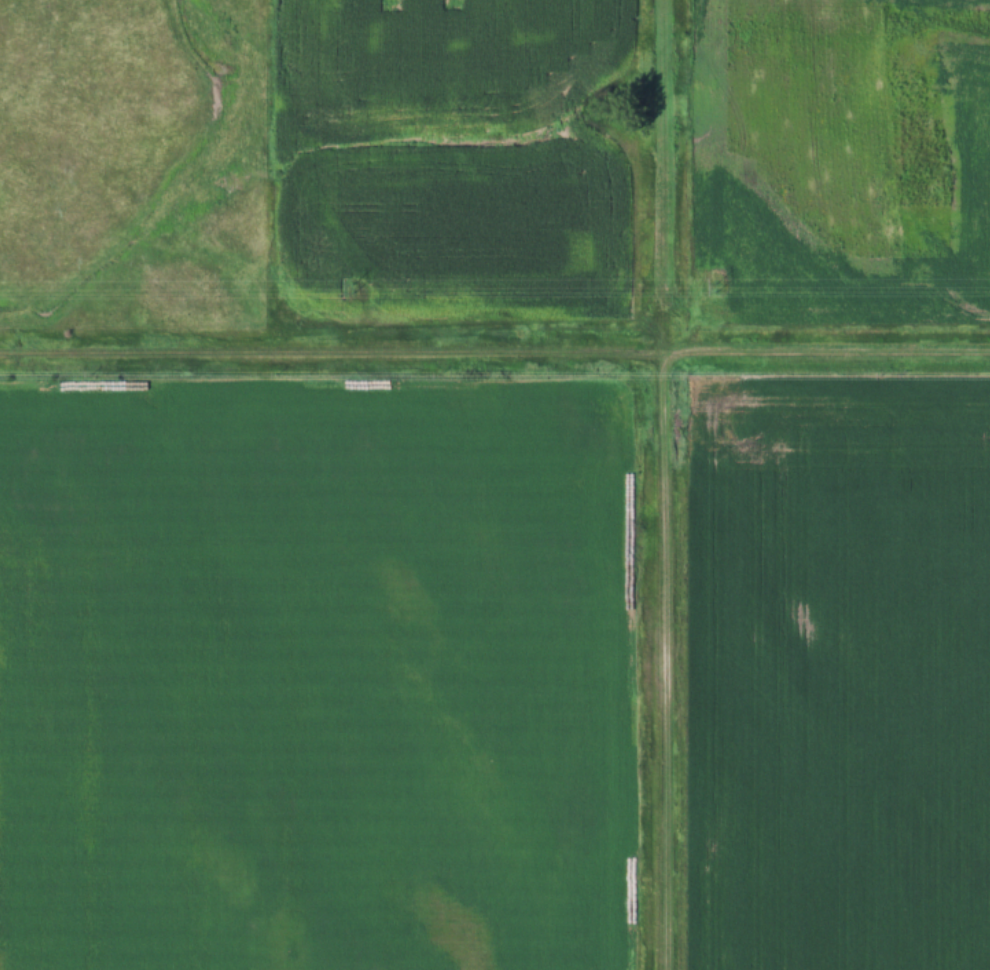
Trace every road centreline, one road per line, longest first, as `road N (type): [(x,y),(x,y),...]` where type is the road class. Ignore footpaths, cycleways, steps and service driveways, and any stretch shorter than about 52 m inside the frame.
road 1 (residential): [(0,354),(989,355)]
road 2 (track): [(661,969),(661,356)]
road 3 (track): [(661,356),(662,0)]

